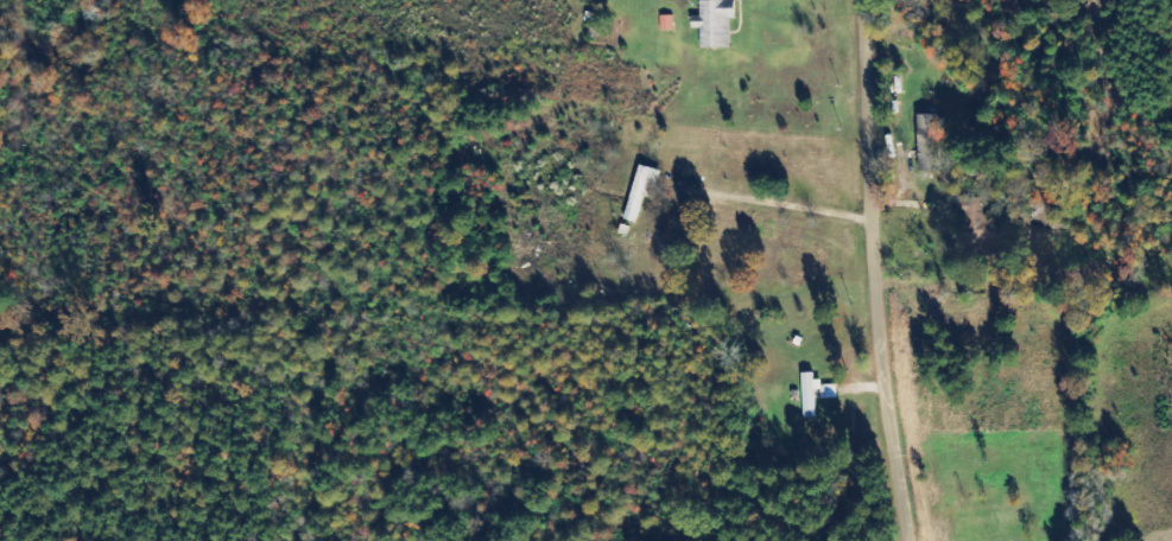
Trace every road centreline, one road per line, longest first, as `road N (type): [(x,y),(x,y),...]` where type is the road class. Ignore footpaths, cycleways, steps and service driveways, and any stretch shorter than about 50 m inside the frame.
road 1 (residential): [(866,0),(881,357),(909,540)]

